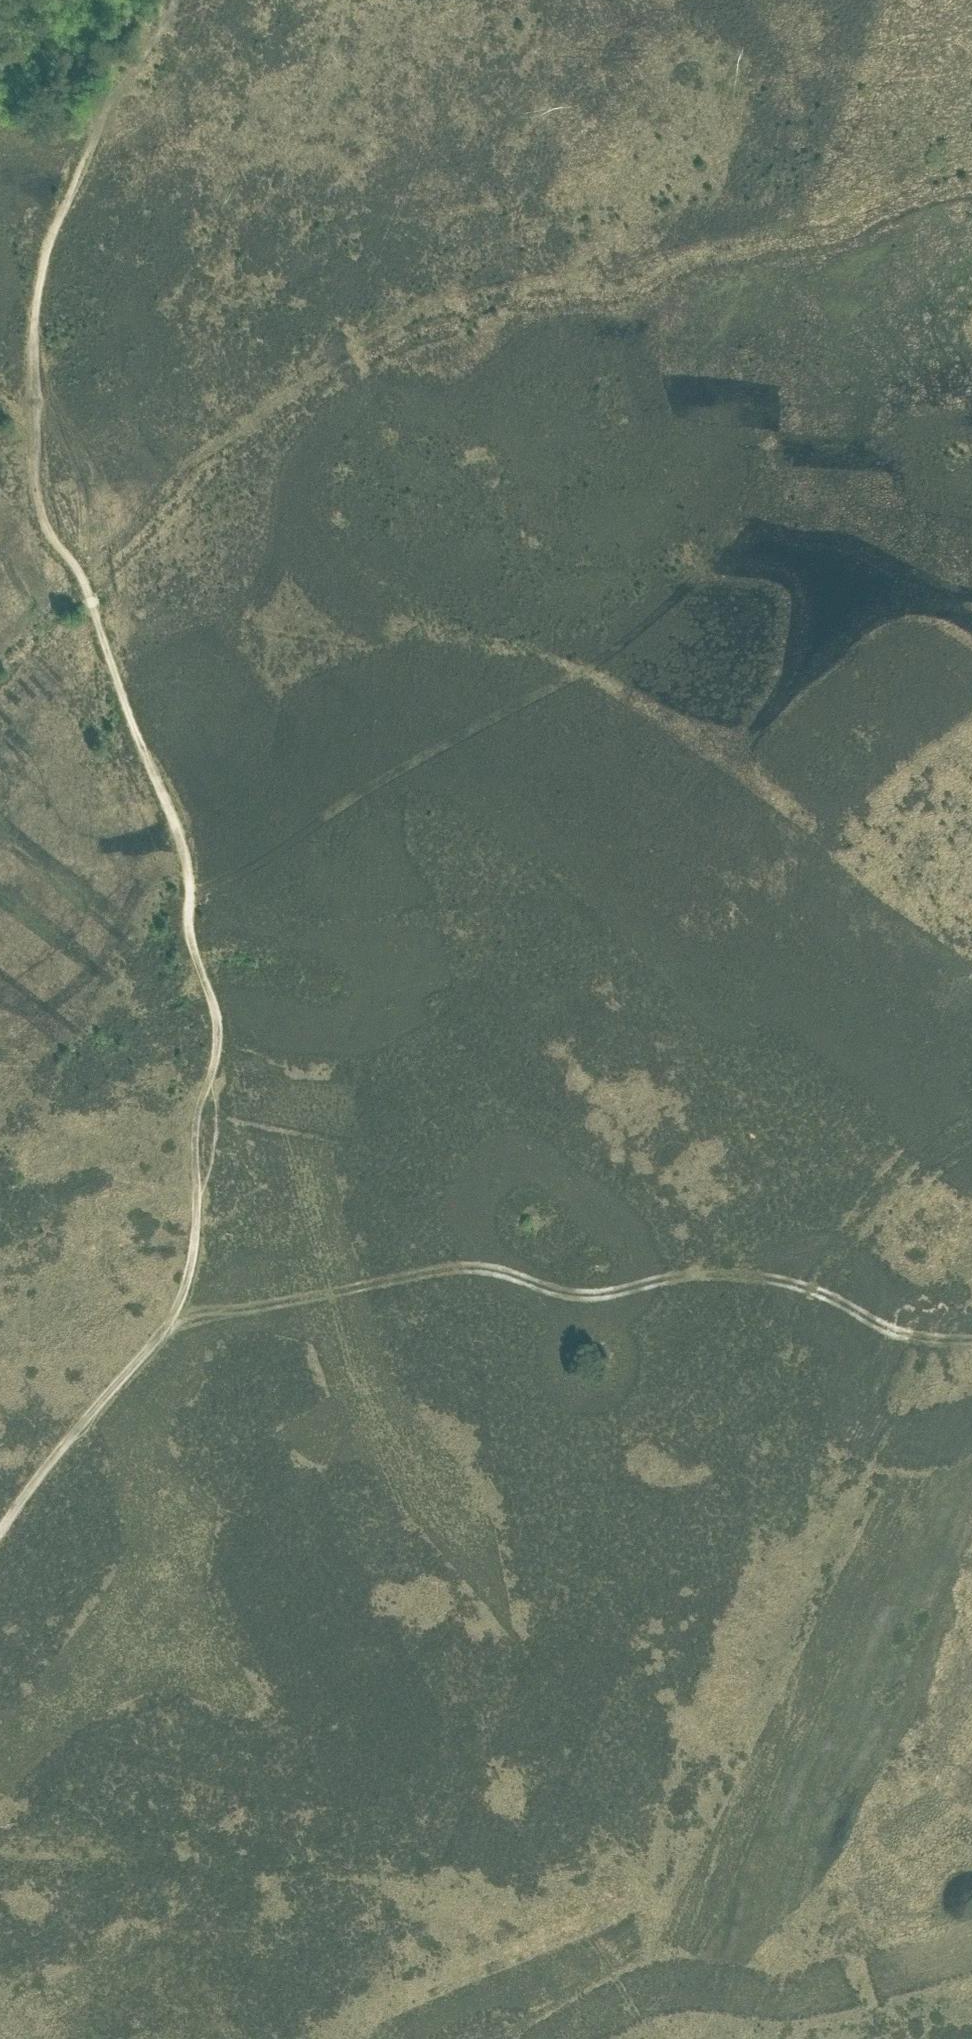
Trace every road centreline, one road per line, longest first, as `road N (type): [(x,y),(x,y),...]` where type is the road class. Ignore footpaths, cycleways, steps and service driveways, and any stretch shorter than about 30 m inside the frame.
road 1 (track): [(173,0),(97,134),(55,229),(34,318),(36,476),(47,532),(74,565),(180,824),(190,929),(216,1047),(192,1126),(196,1219),(178,1305),(0,1530)]

